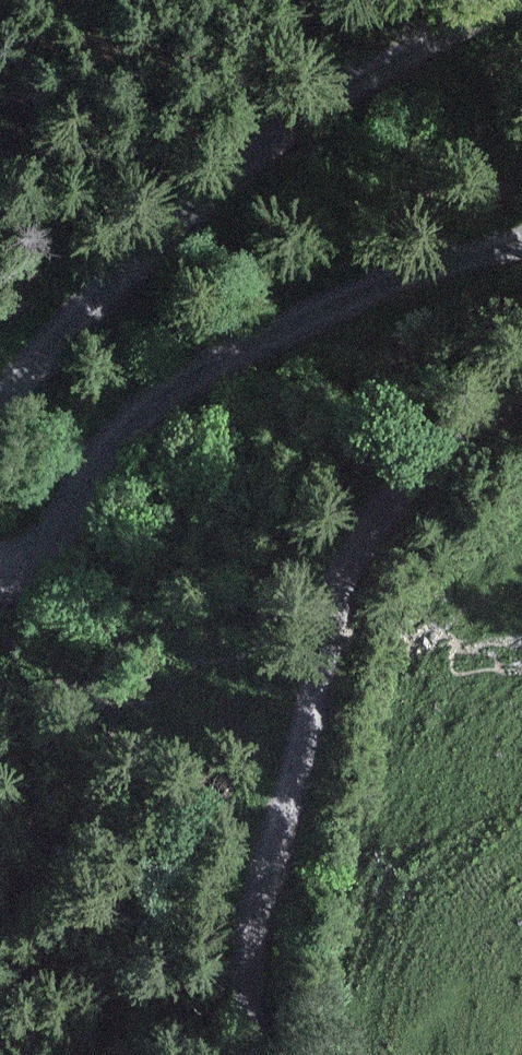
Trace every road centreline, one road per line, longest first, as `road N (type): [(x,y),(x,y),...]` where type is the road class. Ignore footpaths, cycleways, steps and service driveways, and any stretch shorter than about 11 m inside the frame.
road 1 (track): [(0,564),(14,574),(78,547),(133,429),(260,341),(521,231)]
road 2 (track): [(317,639),(294,813),(286,963),(295,1054)]
road 3 (track): [(521,394),(440,433),(317,639)]
road 4 (track): [(521,25),(371,93),(238,181)]
road 5 (track): [(238,181),(29,322),(0,363)]

